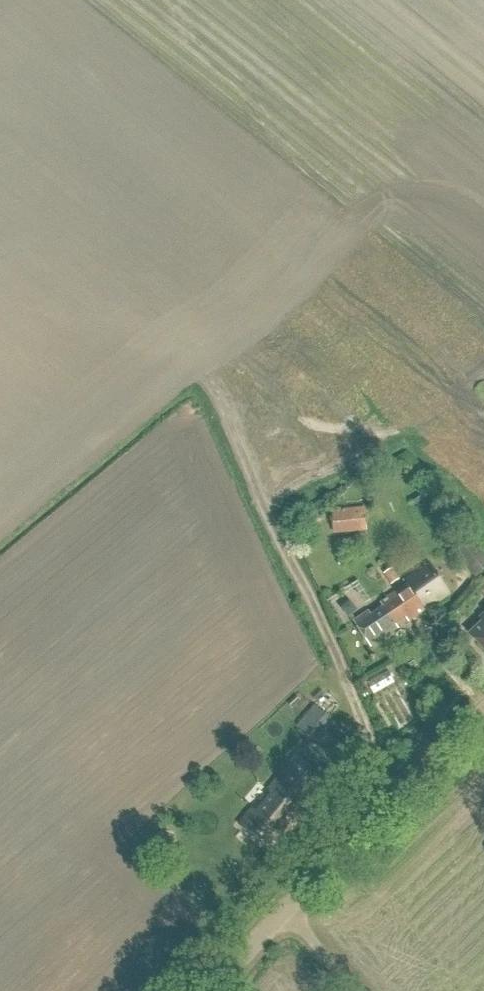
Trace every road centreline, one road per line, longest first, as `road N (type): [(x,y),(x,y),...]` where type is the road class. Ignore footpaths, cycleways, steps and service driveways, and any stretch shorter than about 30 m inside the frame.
road 1 (unclassified): [(215,990),(244,952),(483,718)]

